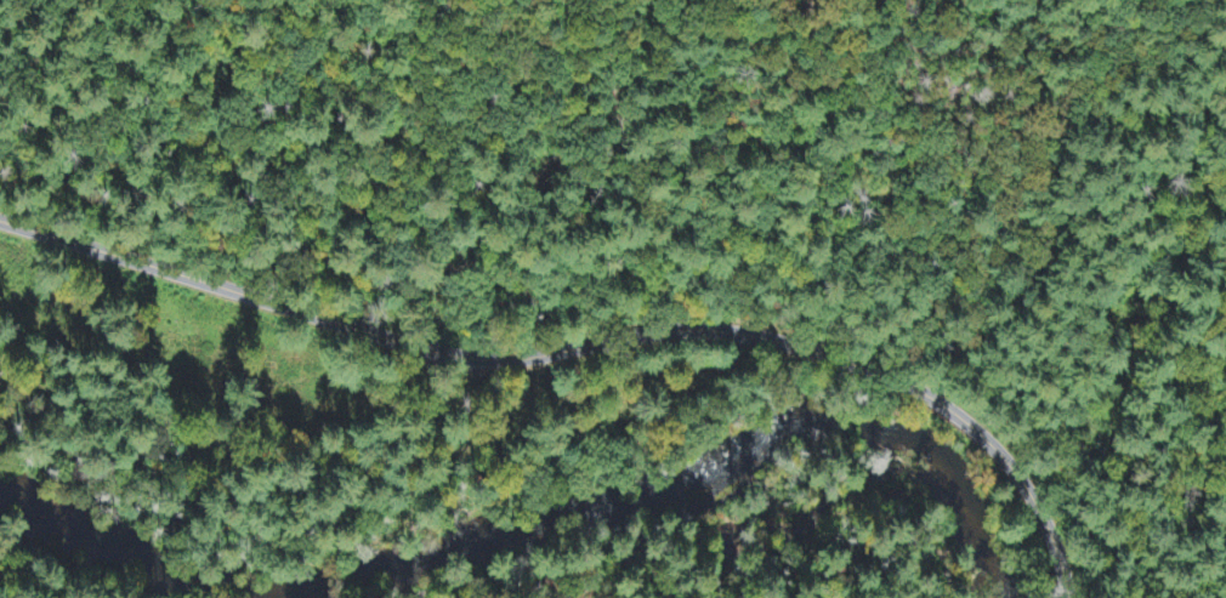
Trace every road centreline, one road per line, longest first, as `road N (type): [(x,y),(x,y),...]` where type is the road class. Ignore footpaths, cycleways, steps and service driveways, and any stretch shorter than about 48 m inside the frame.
road 1 (primary): [(0,220),(454,355),(505,360),(683,330),(742,334),(879,372),(978,431),(1017,471),(1039,505),(1072,597)]

